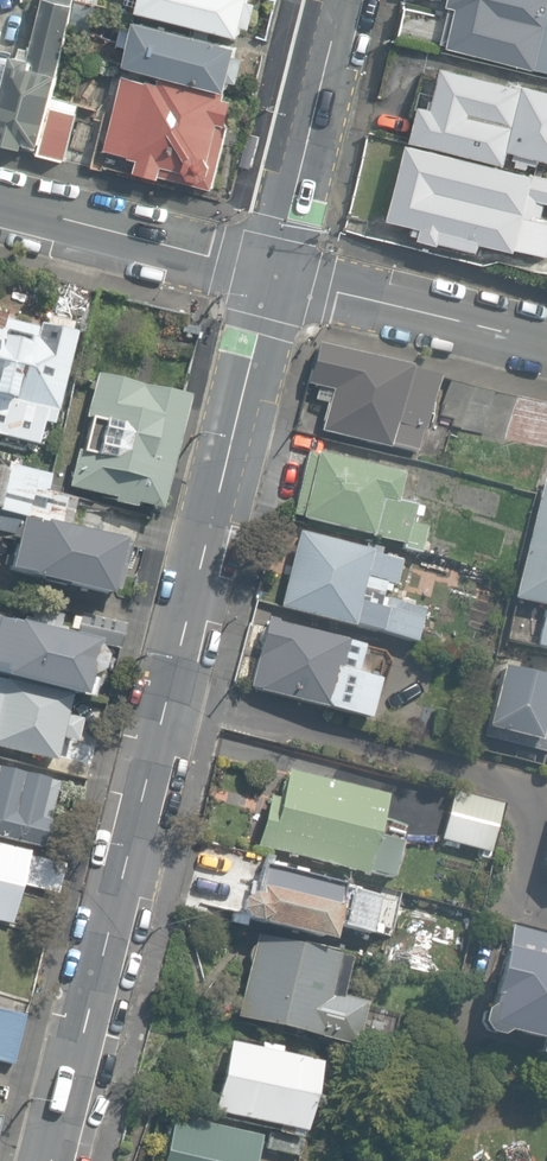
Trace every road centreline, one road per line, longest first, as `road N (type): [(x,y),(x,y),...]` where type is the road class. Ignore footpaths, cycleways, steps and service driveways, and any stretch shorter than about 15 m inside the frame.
road 1 (secondary): [(276,274),(51,1160)]
road 2 (residential): [(276,274),(0,204)]
road 3 (secondary): [(342,0),(276,274)]
road 4 (residential): [(546,341),(276,274)]

